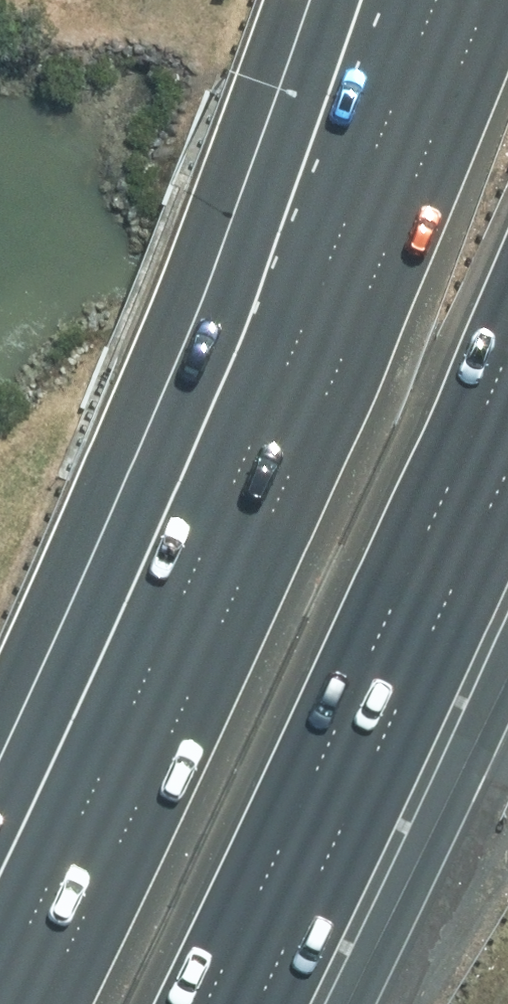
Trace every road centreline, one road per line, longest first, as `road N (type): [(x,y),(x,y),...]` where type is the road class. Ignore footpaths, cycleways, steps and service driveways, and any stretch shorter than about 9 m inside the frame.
road 1 (motorway): [(45,1003),(147,795),(435,117)]
road 2 (motorway): [(507,348),(202,1003)]
road 3 (motorway): [(435,117),(481,0)]

